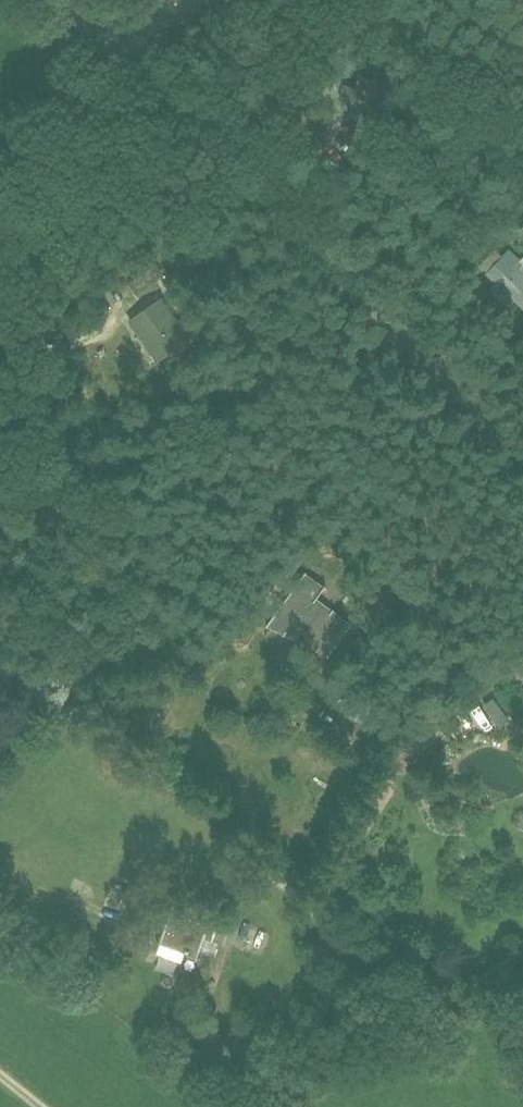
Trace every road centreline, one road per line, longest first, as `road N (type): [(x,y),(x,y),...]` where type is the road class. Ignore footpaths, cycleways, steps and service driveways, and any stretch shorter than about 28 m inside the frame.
road 1 (unclassified): [(522,459),(204,126),(121,60)]
road 2 (unclassified): [(0,239),(121,60)]

